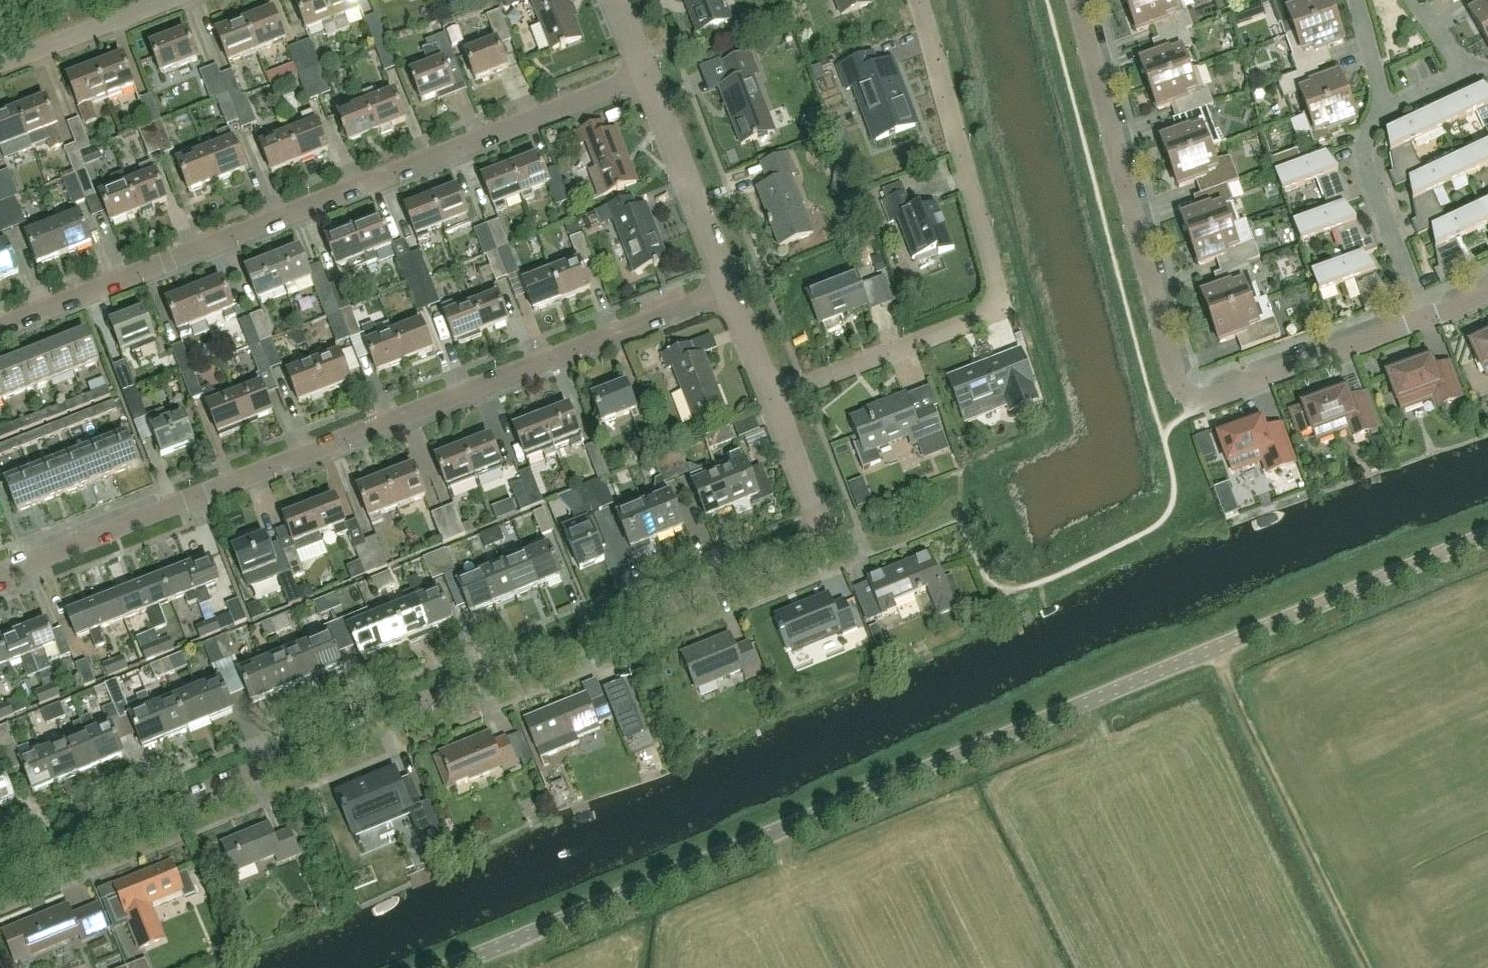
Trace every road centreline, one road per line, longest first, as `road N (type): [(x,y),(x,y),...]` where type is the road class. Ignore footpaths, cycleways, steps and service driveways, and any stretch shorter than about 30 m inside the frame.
road 1 (unclassified): [(450,967),(1487,536)]
road 2 (residential): [(0,876),(827,539),(779,406)]
road 3 (residential): [(0,577),(730,294)]
road 4 (residential): [(0,328),(646,77)]
road 5 (residential): [(1080,0),(1176,384),(1208,401),(1429,316)]
road 6 (residential): [(779,406),(990,318),(999,300),(919,0)]
road 7 (track): [(1215,650),(1374,967)]
road 8 (residential): [(730,294),(646,77)]
road 9 (residential): [(1429,316),(1375,182),(1371,159),(1386,112)]
road 10 (residential): [(0,74),(192,0)]
road 11 (residential): [(779,406),(730,294)]

